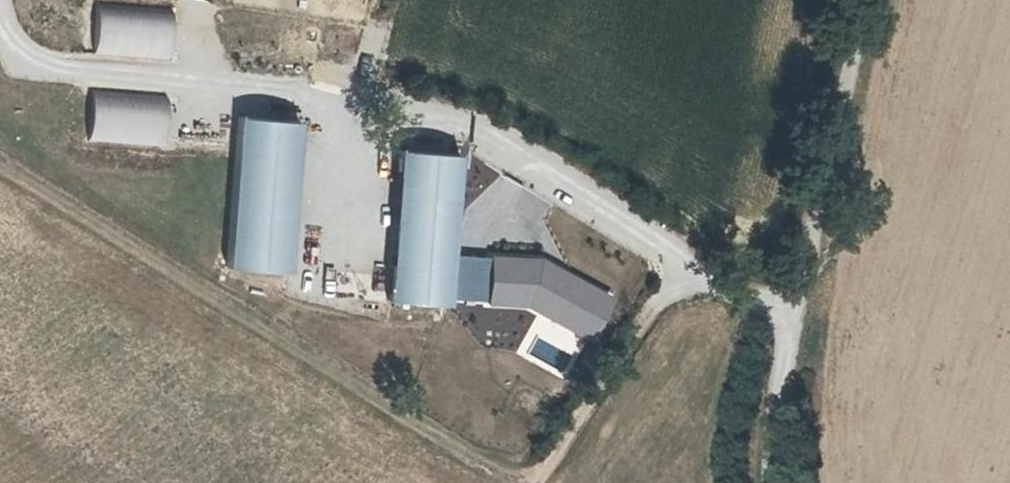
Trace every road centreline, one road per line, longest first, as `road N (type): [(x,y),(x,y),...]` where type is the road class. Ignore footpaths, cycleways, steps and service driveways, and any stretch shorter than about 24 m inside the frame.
road 1 (track): [(869,0),(794,313),(698,282),(651,312),(540,482)]
road 2 (track): [(540,482),(0,166)]
road 3 (track): [(698,282),(653,228),(587,178),(480,125),(362,93),(319,94)]
road 4 (unclassified): [(794,313),(765,482)]

